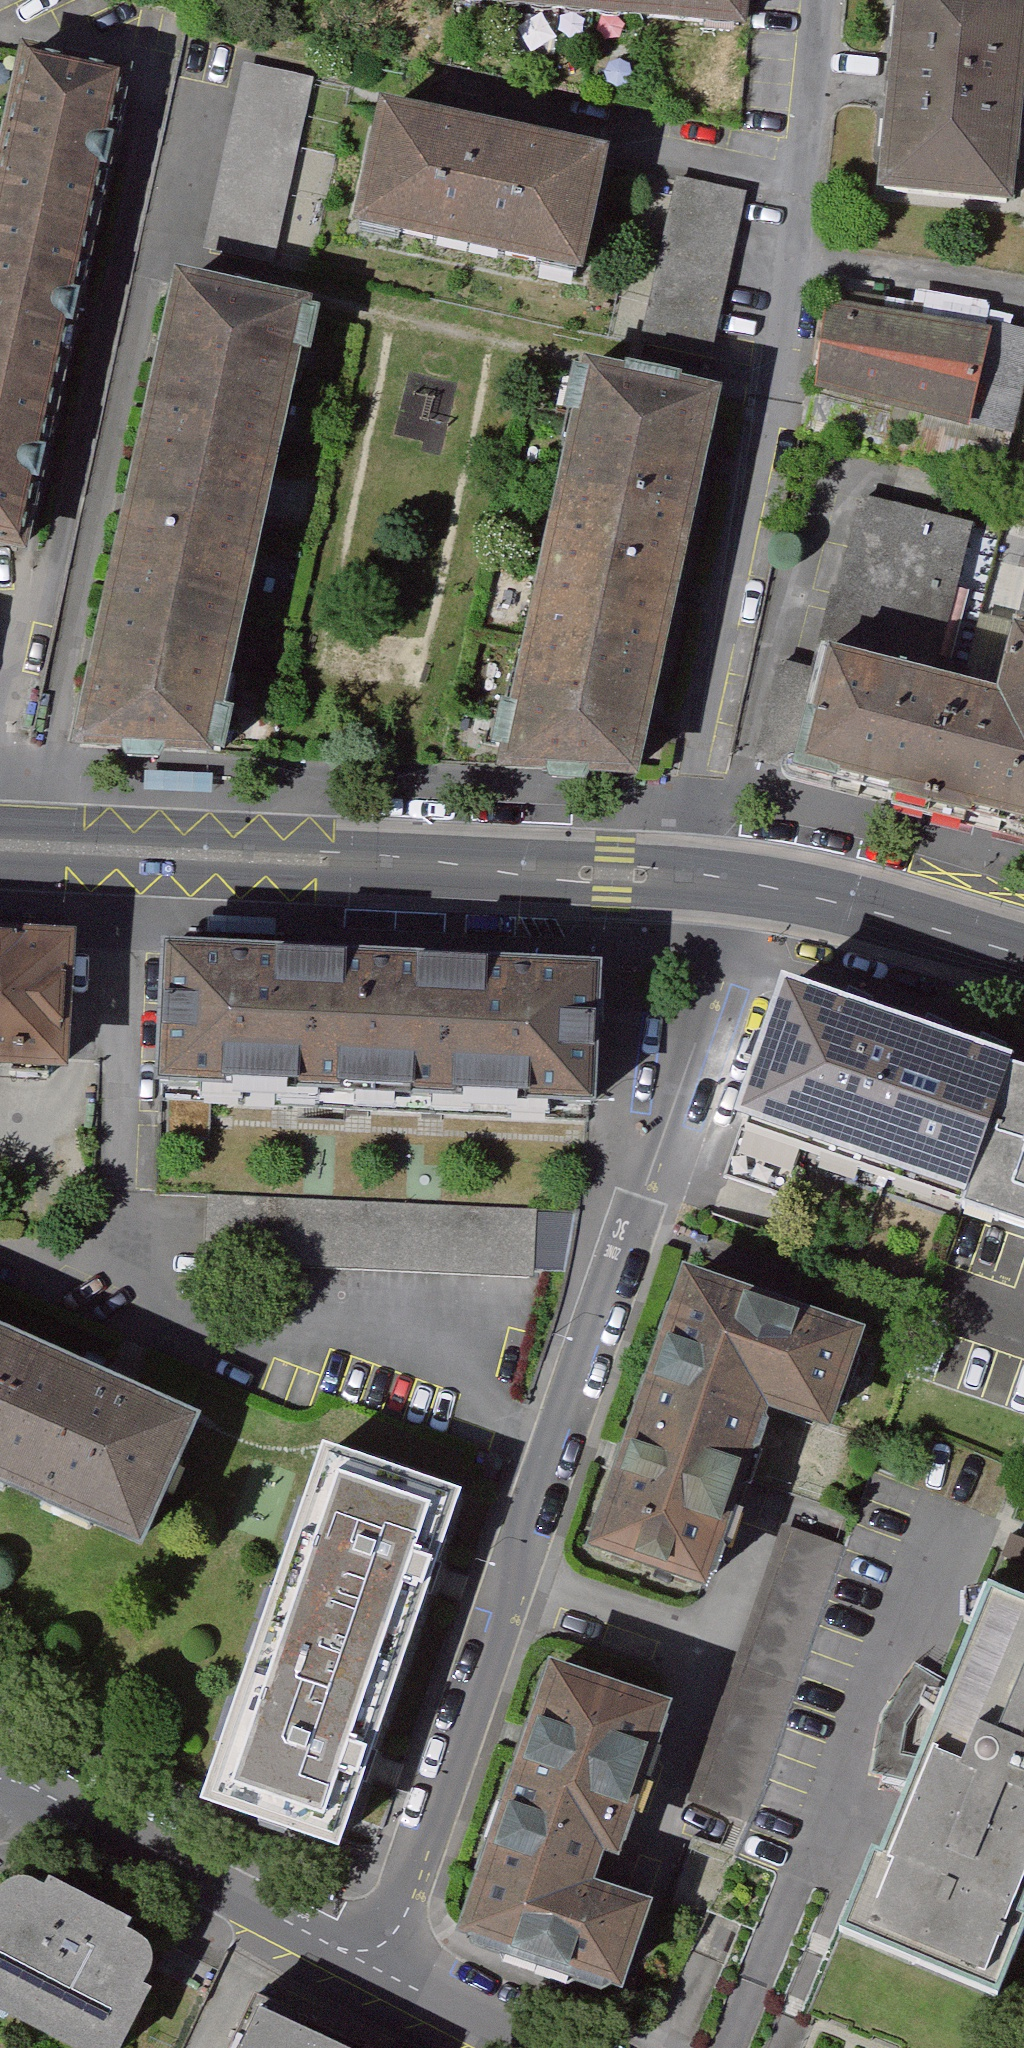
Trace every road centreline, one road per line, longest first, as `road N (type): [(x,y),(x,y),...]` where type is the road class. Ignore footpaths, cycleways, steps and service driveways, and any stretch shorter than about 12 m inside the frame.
road 1 (tertiary): [(0,848),(740,887),(896,920),(1023,959)]
road 2 (residential): [(0,1767),(388,1976)]
road 3 (residential): [(529,2047),(388,1976)]

